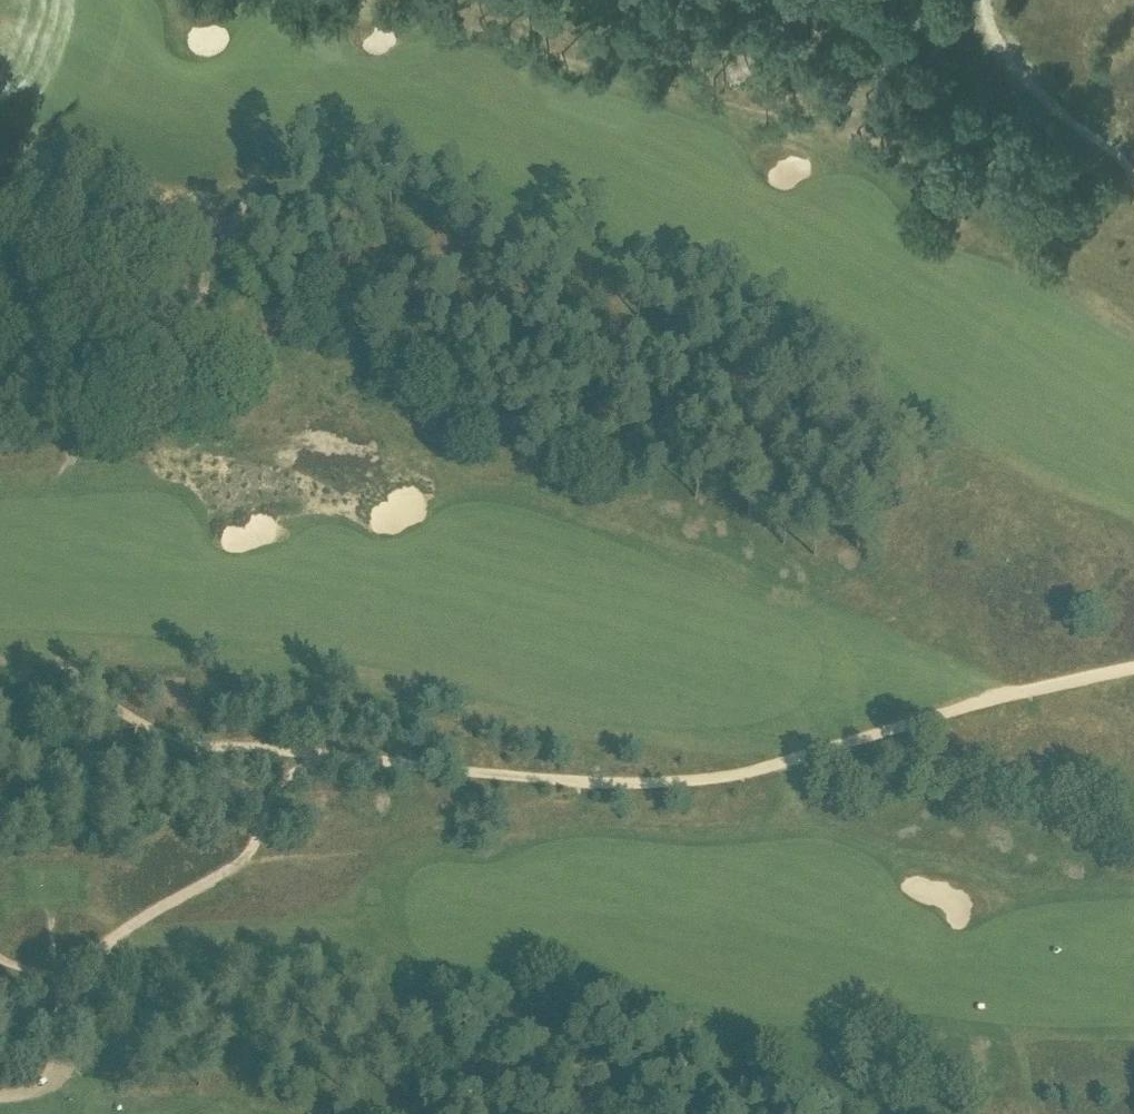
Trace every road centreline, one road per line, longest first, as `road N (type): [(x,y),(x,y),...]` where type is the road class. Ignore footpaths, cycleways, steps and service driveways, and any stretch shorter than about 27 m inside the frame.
road 1 (track): [(595,790),(179,740),(68,665)]
road 2 (track): [(0,787),(121,747),(179,740),(248,778),(261,822),(244,867)]

